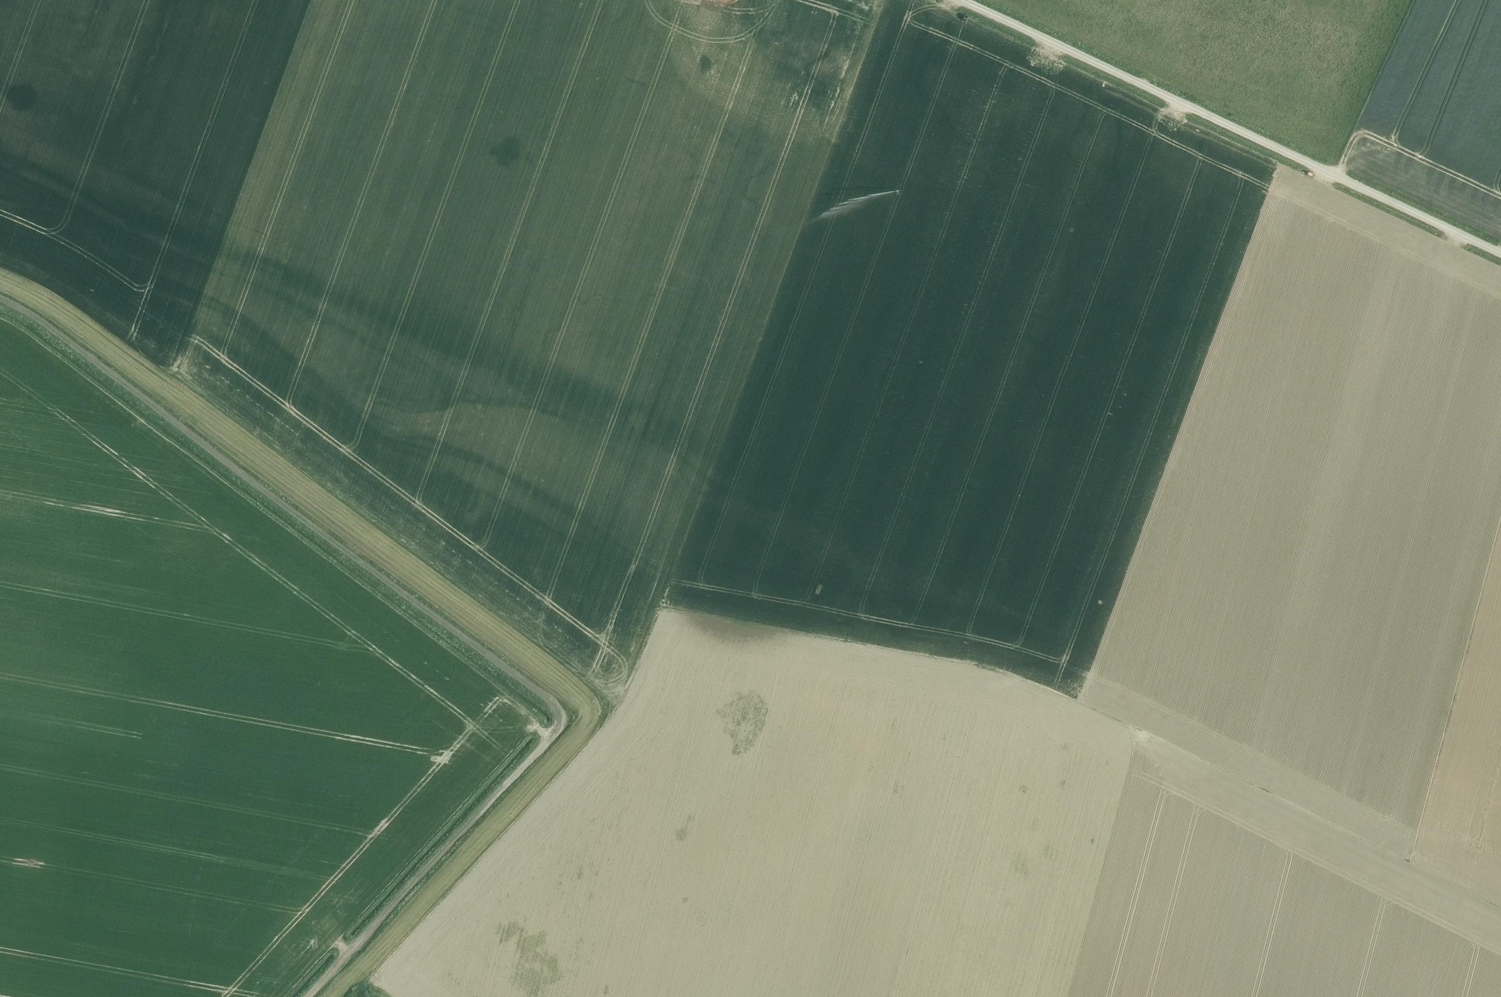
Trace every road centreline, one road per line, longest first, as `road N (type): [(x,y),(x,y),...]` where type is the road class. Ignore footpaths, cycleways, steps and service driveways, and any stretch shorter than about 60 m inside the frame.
road 1 (track): [(307,996),(537,750),(554,720),(542,698),(0,296)]
road 2 (unclassified): [(1500,253),(964,0)]

